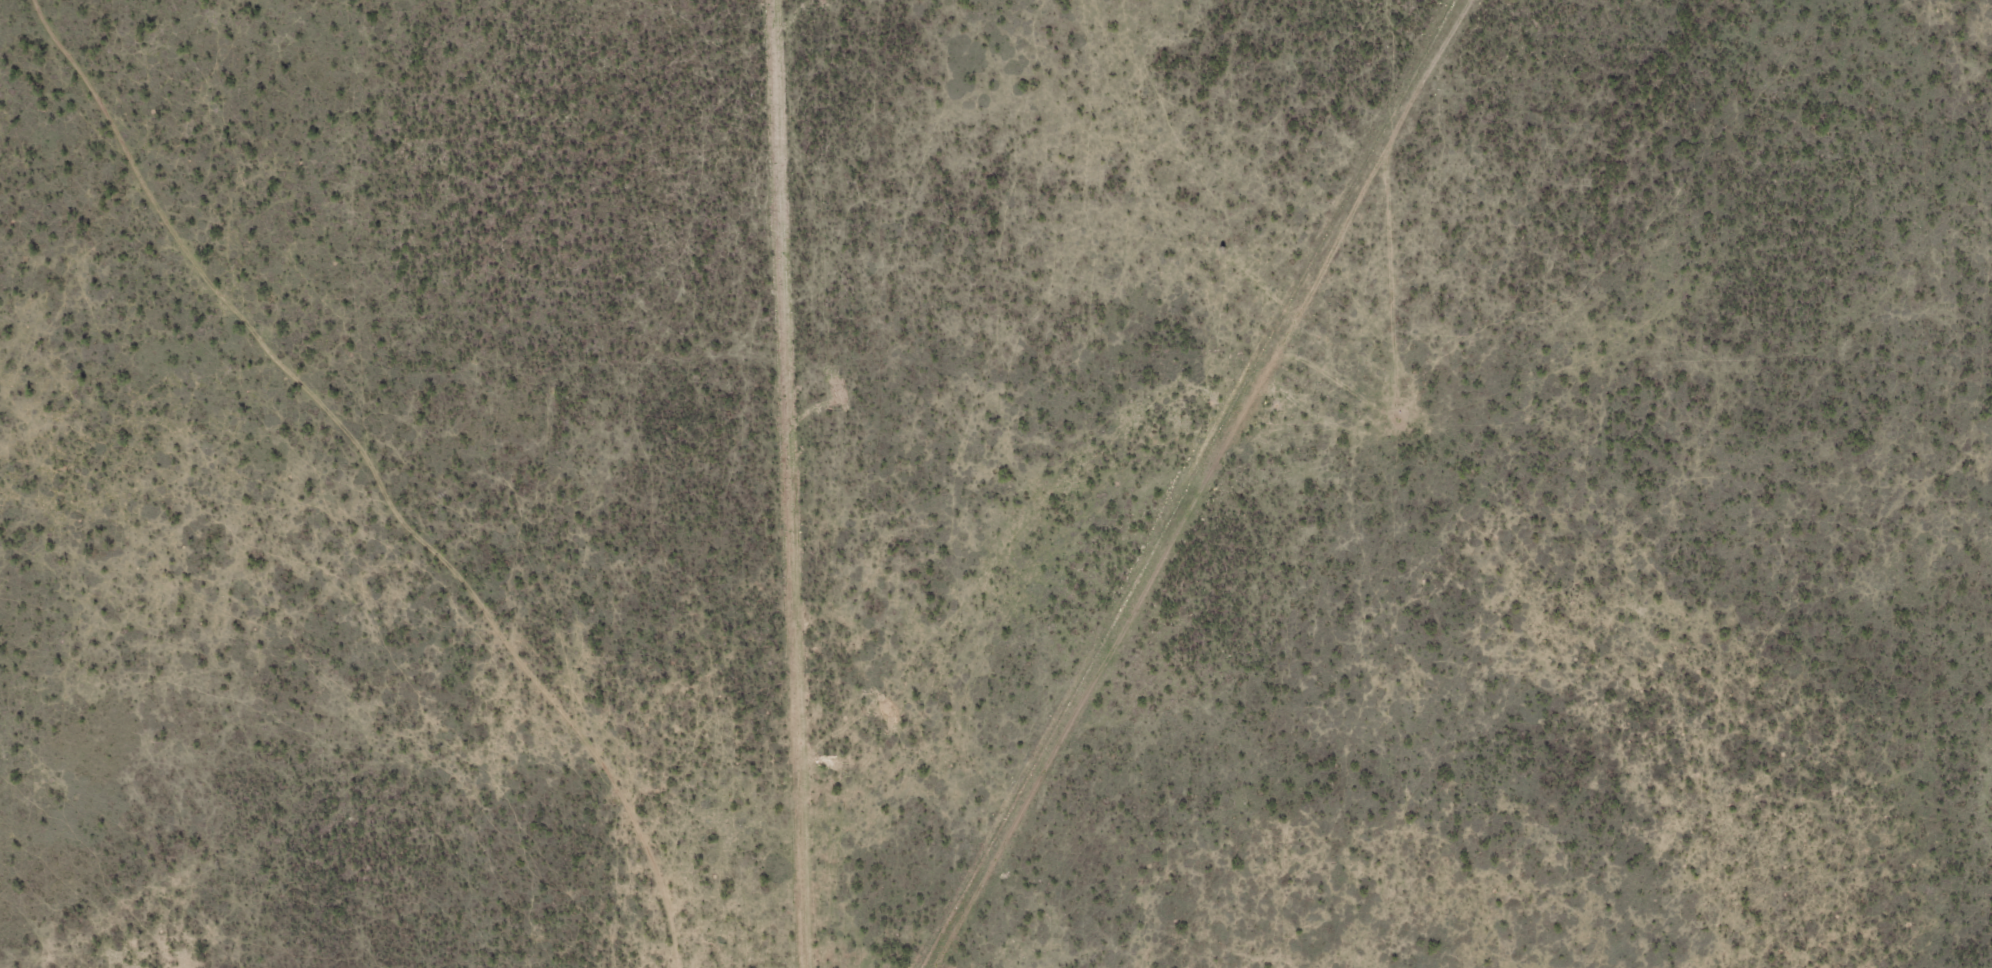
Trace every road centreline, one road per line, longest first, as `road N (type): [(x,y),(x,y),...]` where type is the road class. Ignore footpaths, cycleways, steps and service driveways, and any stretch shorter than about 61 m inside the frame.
road 1 (track): [(14,0),(39,49),(411,562),(574,731),(701,967)]

